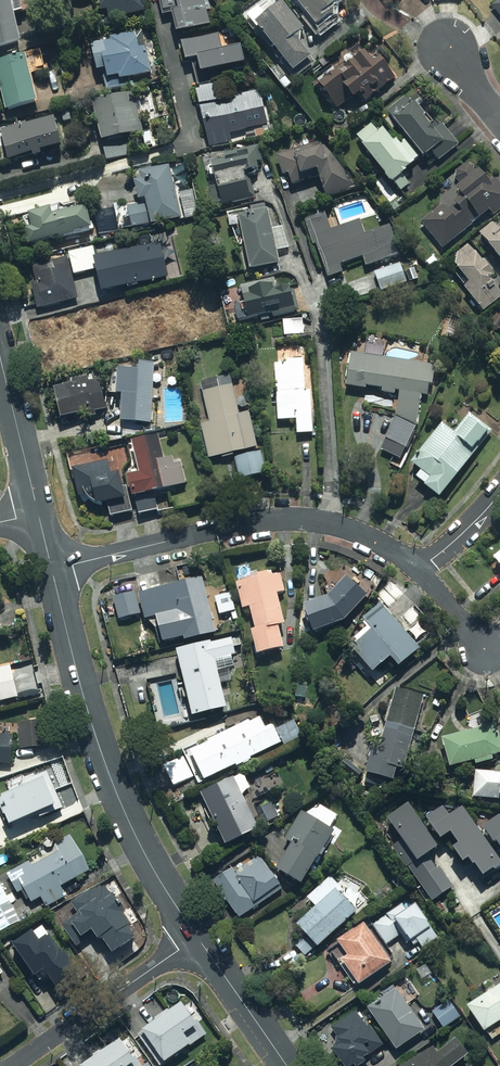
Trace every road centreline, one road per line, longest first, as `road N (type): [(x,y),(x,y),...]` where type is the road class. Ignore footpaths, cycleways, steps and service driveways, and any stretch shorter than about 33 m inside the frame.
road 1 (tertiary): [(197,938),(157,876),(93,739),(52,570)]
road 2 (residential): [(52,570),(249,520),(295,519),(355,529),(420,570)]
road 3 (residential): [(11,1065),(197,938)]
road 4 (tertiary): [(39,515),(0,356)]
road 5 (tertiary): [(286,1065),(197,938)]

